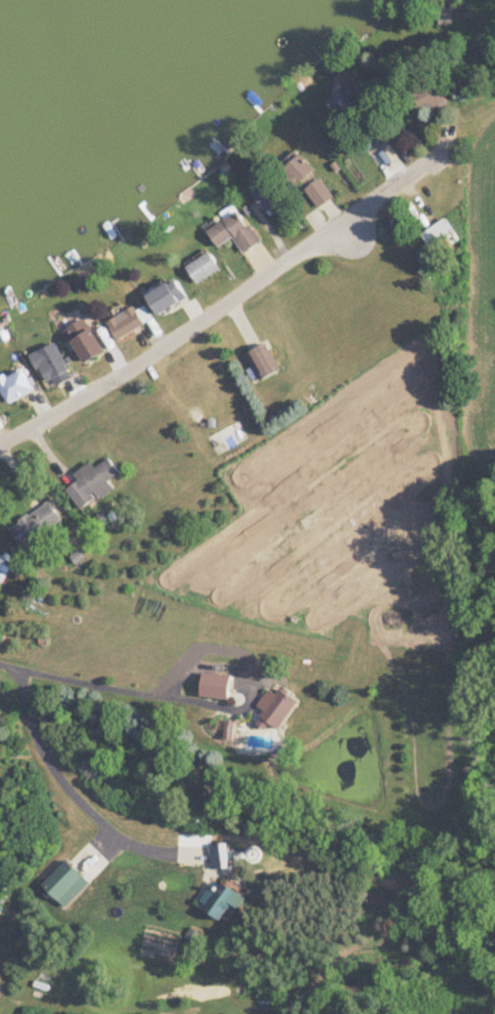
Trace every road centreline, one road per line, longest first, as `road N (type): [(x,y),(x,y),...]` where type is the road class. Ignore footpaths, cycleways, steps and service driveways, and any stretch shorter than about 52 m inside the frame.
road 1 (residential): [(0,443),(229,303),(459,139)]
road 2 (residential): [(494,919),(364,882)]

